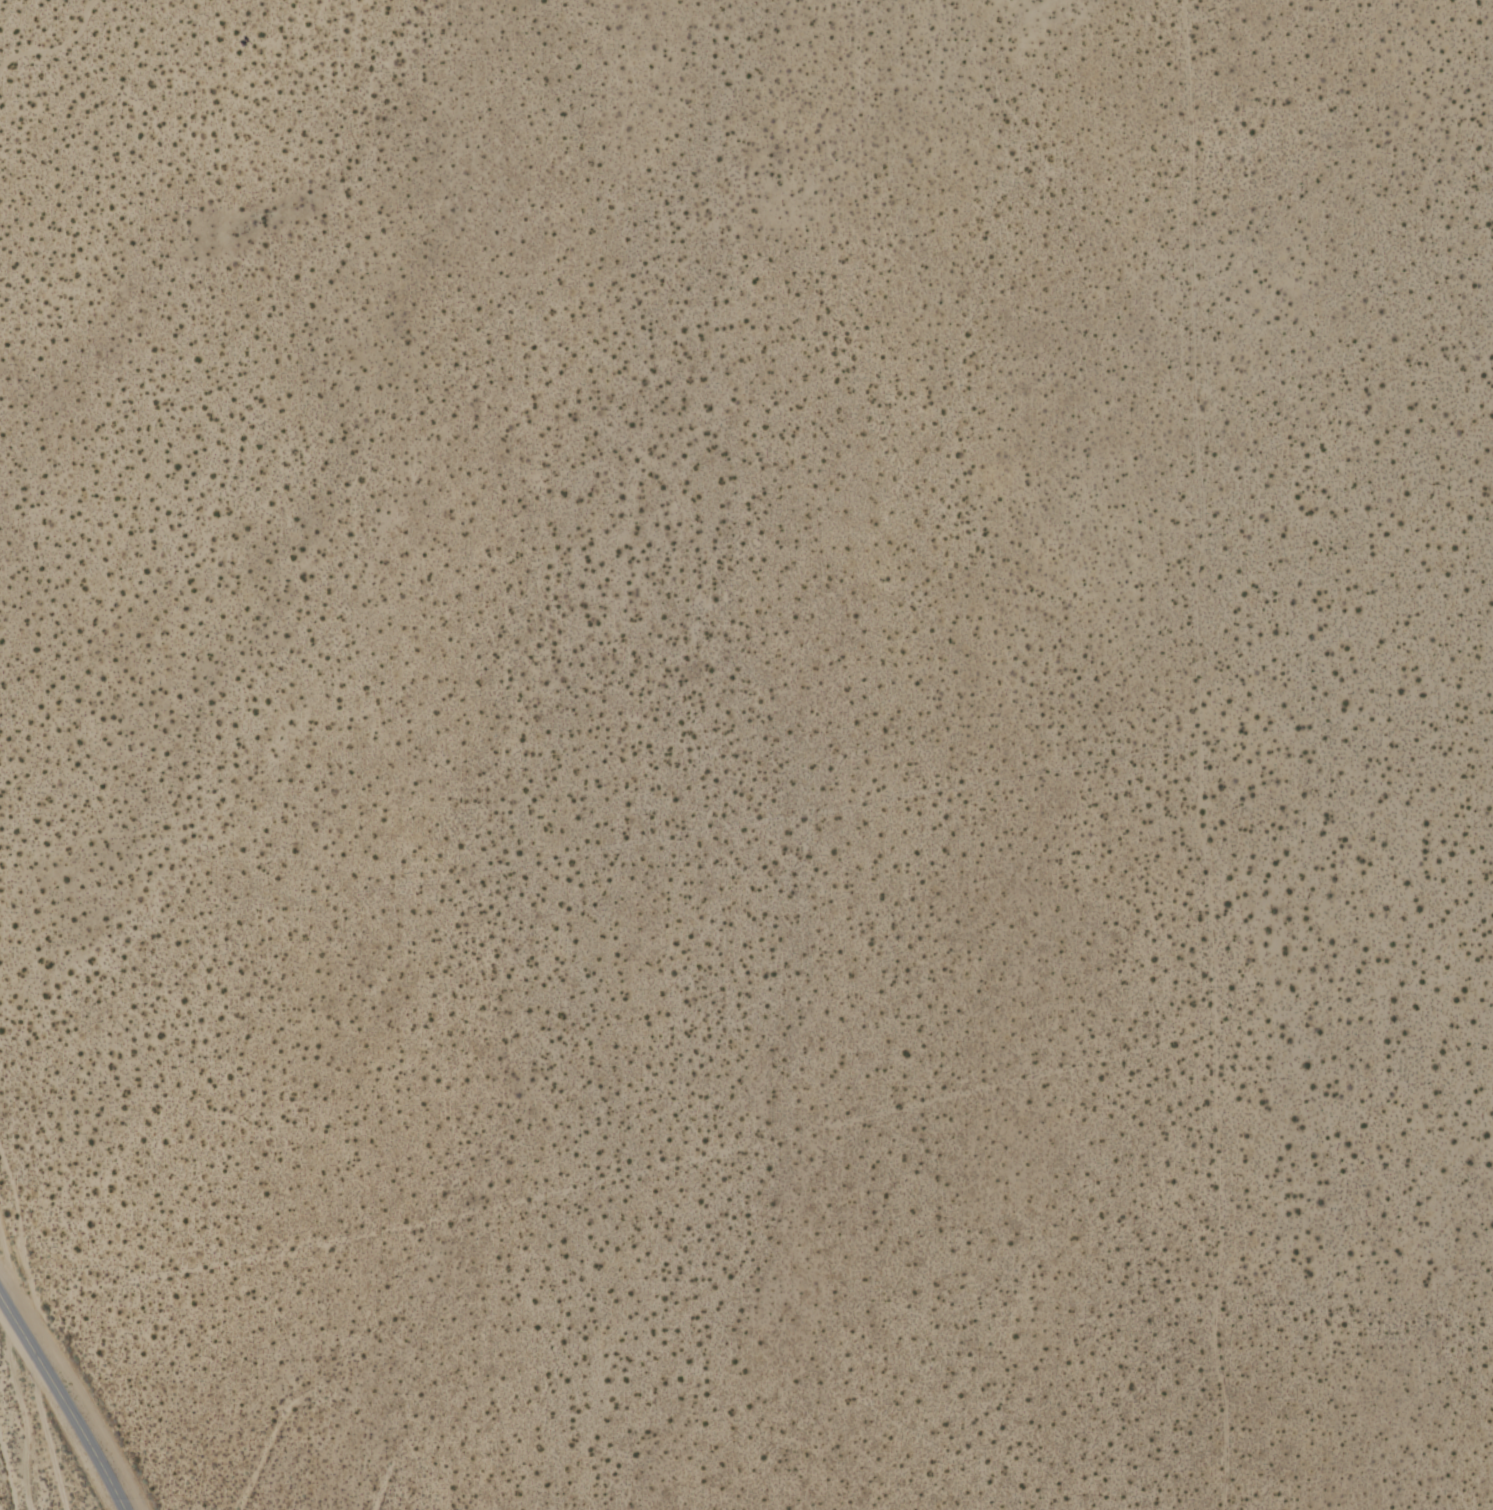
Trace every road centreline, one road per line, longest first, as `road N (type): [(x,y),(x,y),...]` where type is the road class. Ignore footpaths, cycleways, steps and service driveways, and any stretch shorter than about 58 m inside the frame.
road 1 (secondary): [(0,1292),(127,1509)]

